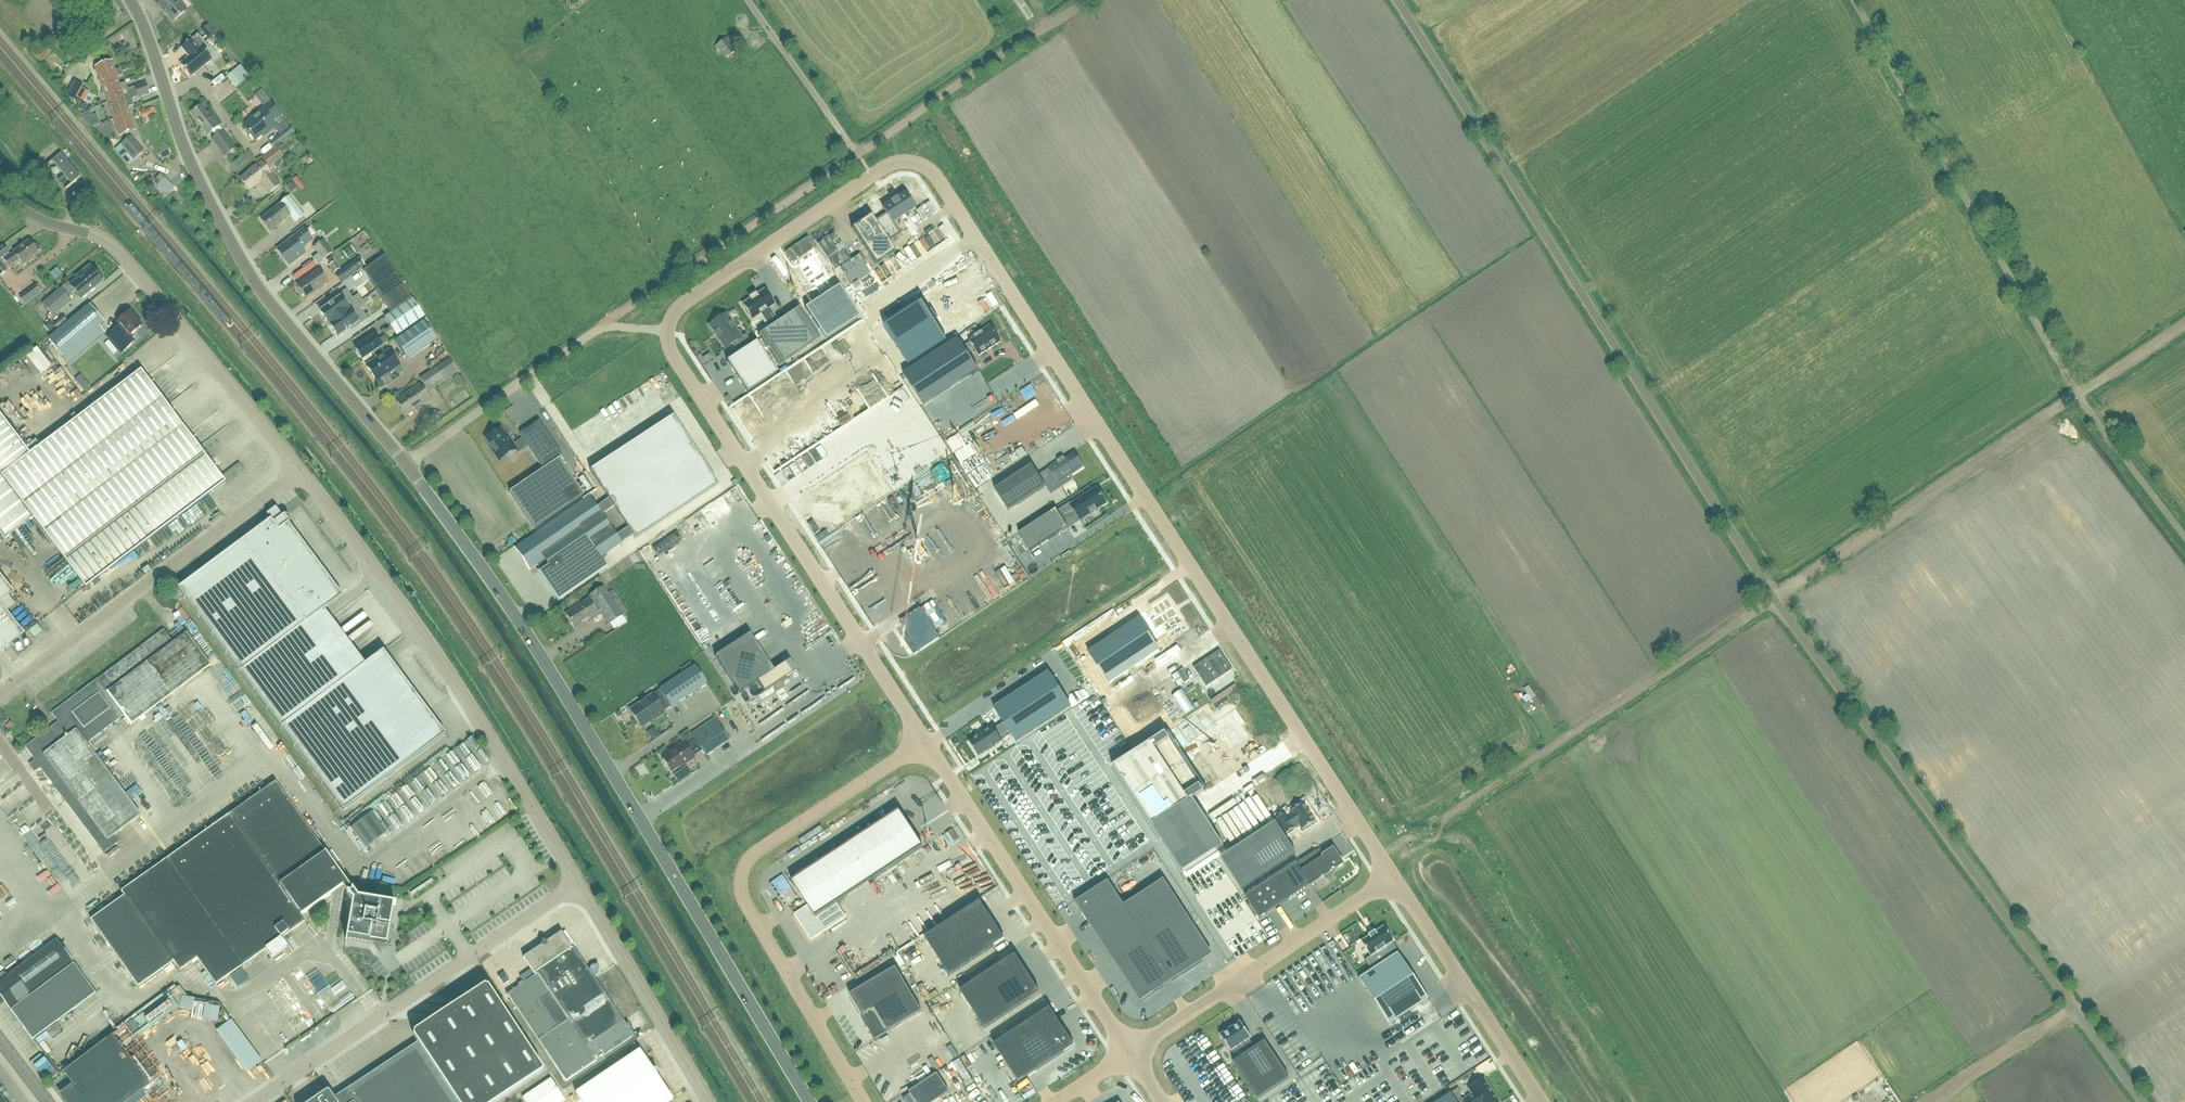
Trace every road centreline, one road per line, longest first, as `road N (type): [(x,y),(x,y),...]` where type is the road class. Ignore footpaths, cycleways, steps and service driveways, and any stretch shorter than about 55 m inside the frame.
road 1 (unclassified): [(2071,1007),(1716,512),(1395,0)]
road 2 (unclassified): [(1393,878),(931,171),(912,164),(885,169),(681,306),(668,333)]
road 3 (track): [(1381,857),(2184,325)]
road 4 (tertiary): [(809,1101),(542,658),(405,465)]
road 5 (unclassified): [(2184,536),(2077,396),(1854,0)]
road 6 (track): [(603,327),(1084,0)]
road 7 (tertiary): [(405,465),(241,262),(190,164),(130,0)]
road 8 (unclassified): [(578,885),(457,682),(300,471)]
road 9 (unclassified): [(926,742),(758,851),(742,878),(748,906),(863,1101)]
road 10 (unclassified): [(668,333),(673,355),(926,742)]
road 11 (unclassified): [(300,471),(120,250),(45,224),(0,187)]
road 12 (unclassified): [(257,1101),(578,885)]
road 13 (unclassified): [(926,742),(1130,1054)]
road 14 (unclassified): [(0,692),(300,471)]
road 15 (unclassified): [(1130,1054),(1393,878)]
road 16 (unclassified): [(1541,1101),(1393,878)]
road 17 (unclassified): [(708,1101),(578,885)]
road 18 (unclassified): [(603,327),(405,465)]
road 19 (unclassified): [(858,156),(747,0)]
road 20 (track): [(1927,1101),(2045,1026)]

